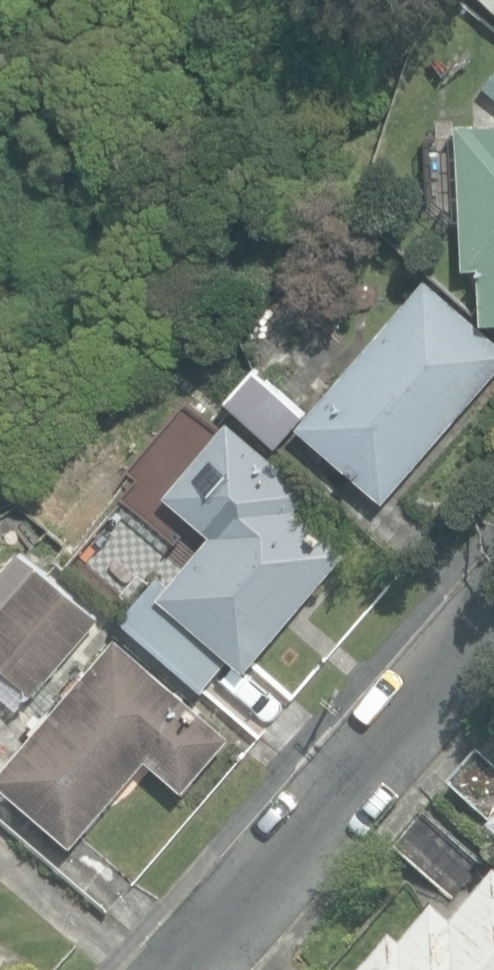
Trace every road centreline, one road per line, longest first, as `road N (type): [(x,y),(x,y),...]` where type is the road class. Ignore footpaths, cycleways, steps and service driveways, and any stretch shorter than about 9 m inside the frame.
road 1 (residential): [(493,588),(172,969)]

